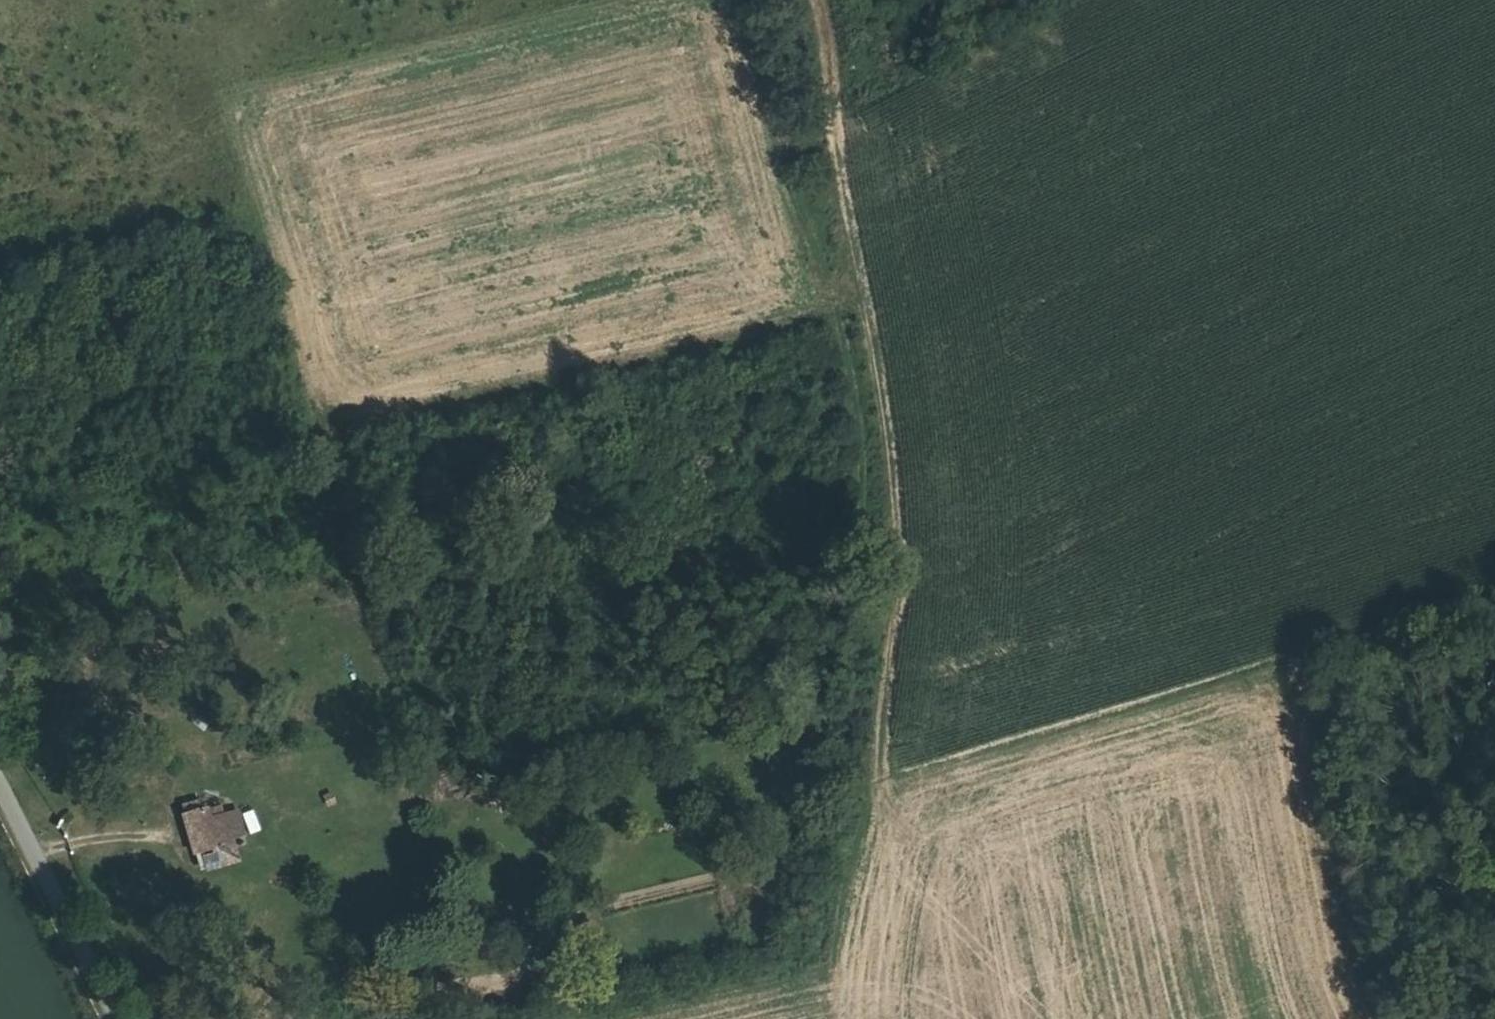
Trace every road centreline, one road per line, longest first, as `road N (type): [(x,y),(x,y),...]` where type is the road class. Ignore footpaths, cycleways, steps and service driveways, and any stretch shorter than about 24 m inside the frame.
road 1 (track): [(0,818),(100,1018)]

